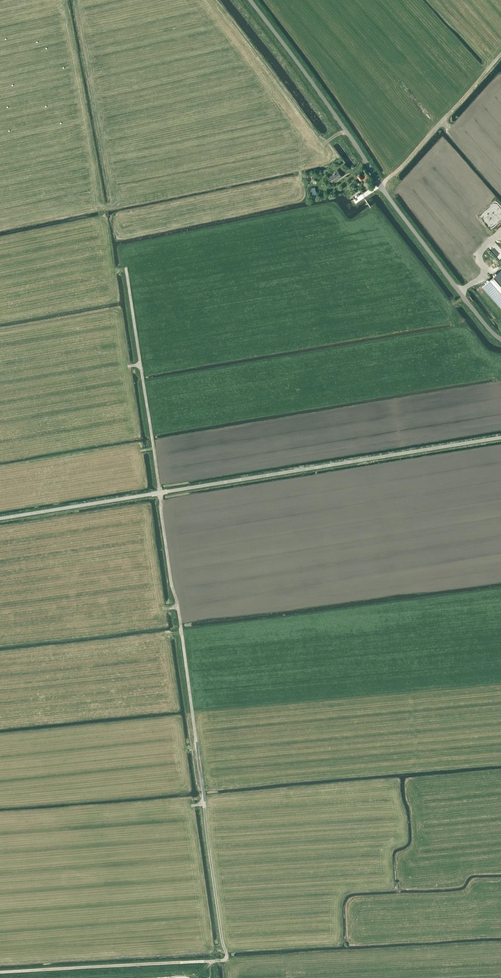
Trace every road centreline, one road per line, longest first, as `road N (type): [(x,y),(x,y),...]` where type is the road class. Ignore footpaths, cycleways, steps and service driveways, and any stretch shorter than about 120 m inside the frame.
road 1 (unclassified): [(0,518),(500,437)]
road 2 (unclassified): [(500,339),(250,0)]
road 3 (track): [(0,972),(225,959),(204,804),(192,805)]

